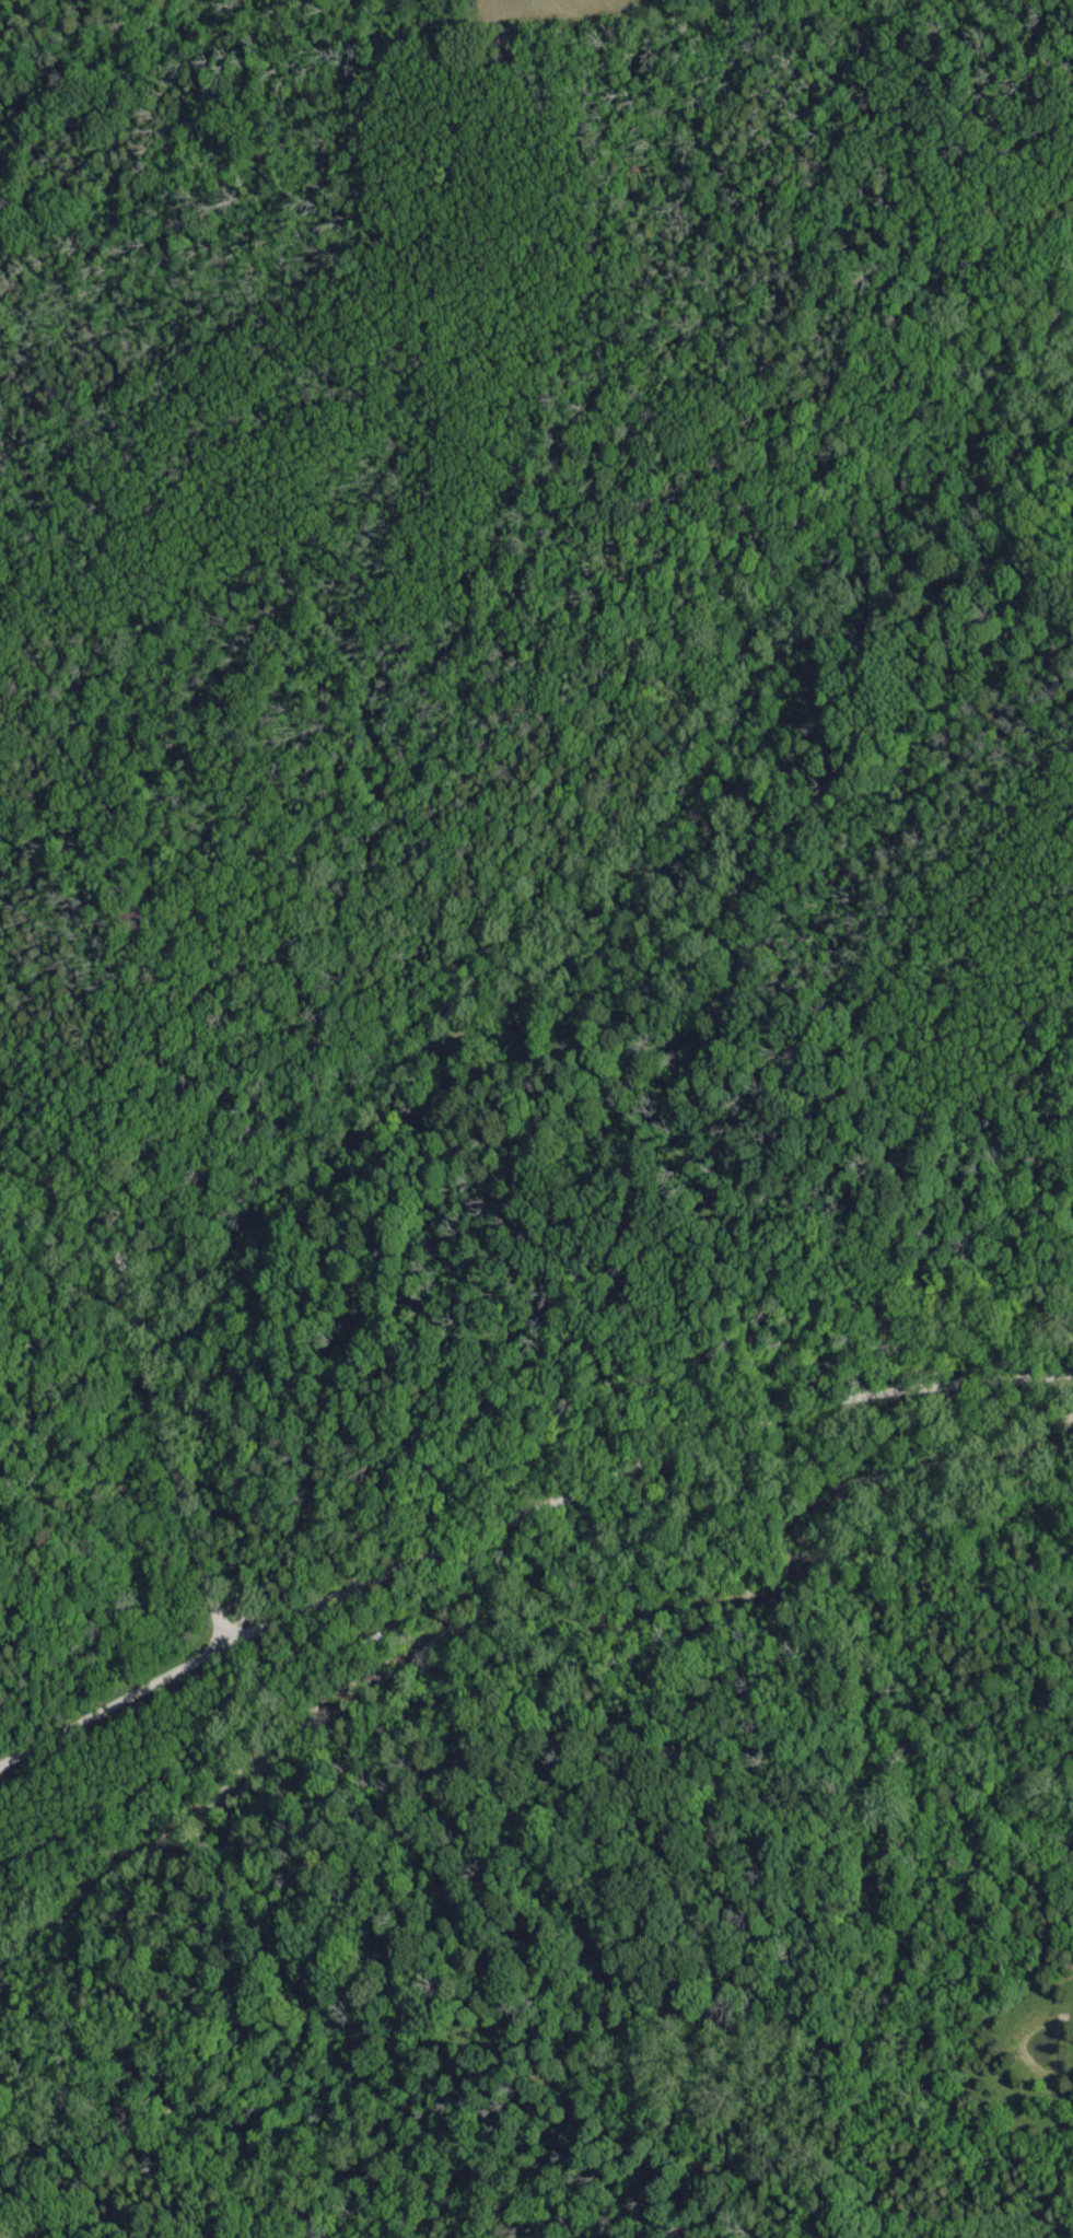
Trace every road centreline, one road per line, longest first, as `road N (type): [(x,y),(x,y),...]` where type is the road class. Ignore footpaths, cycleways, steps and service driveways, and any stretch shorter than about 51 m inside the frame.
road 1 (residential): [(1072,1360),(920,1369),(795,1394),(246,1616),(205,1616),(168,1657),(0,1748)]
road 2 (residential): [(205,1616),(144,1424),(144,1282),(78,1156),(0,1060)]

